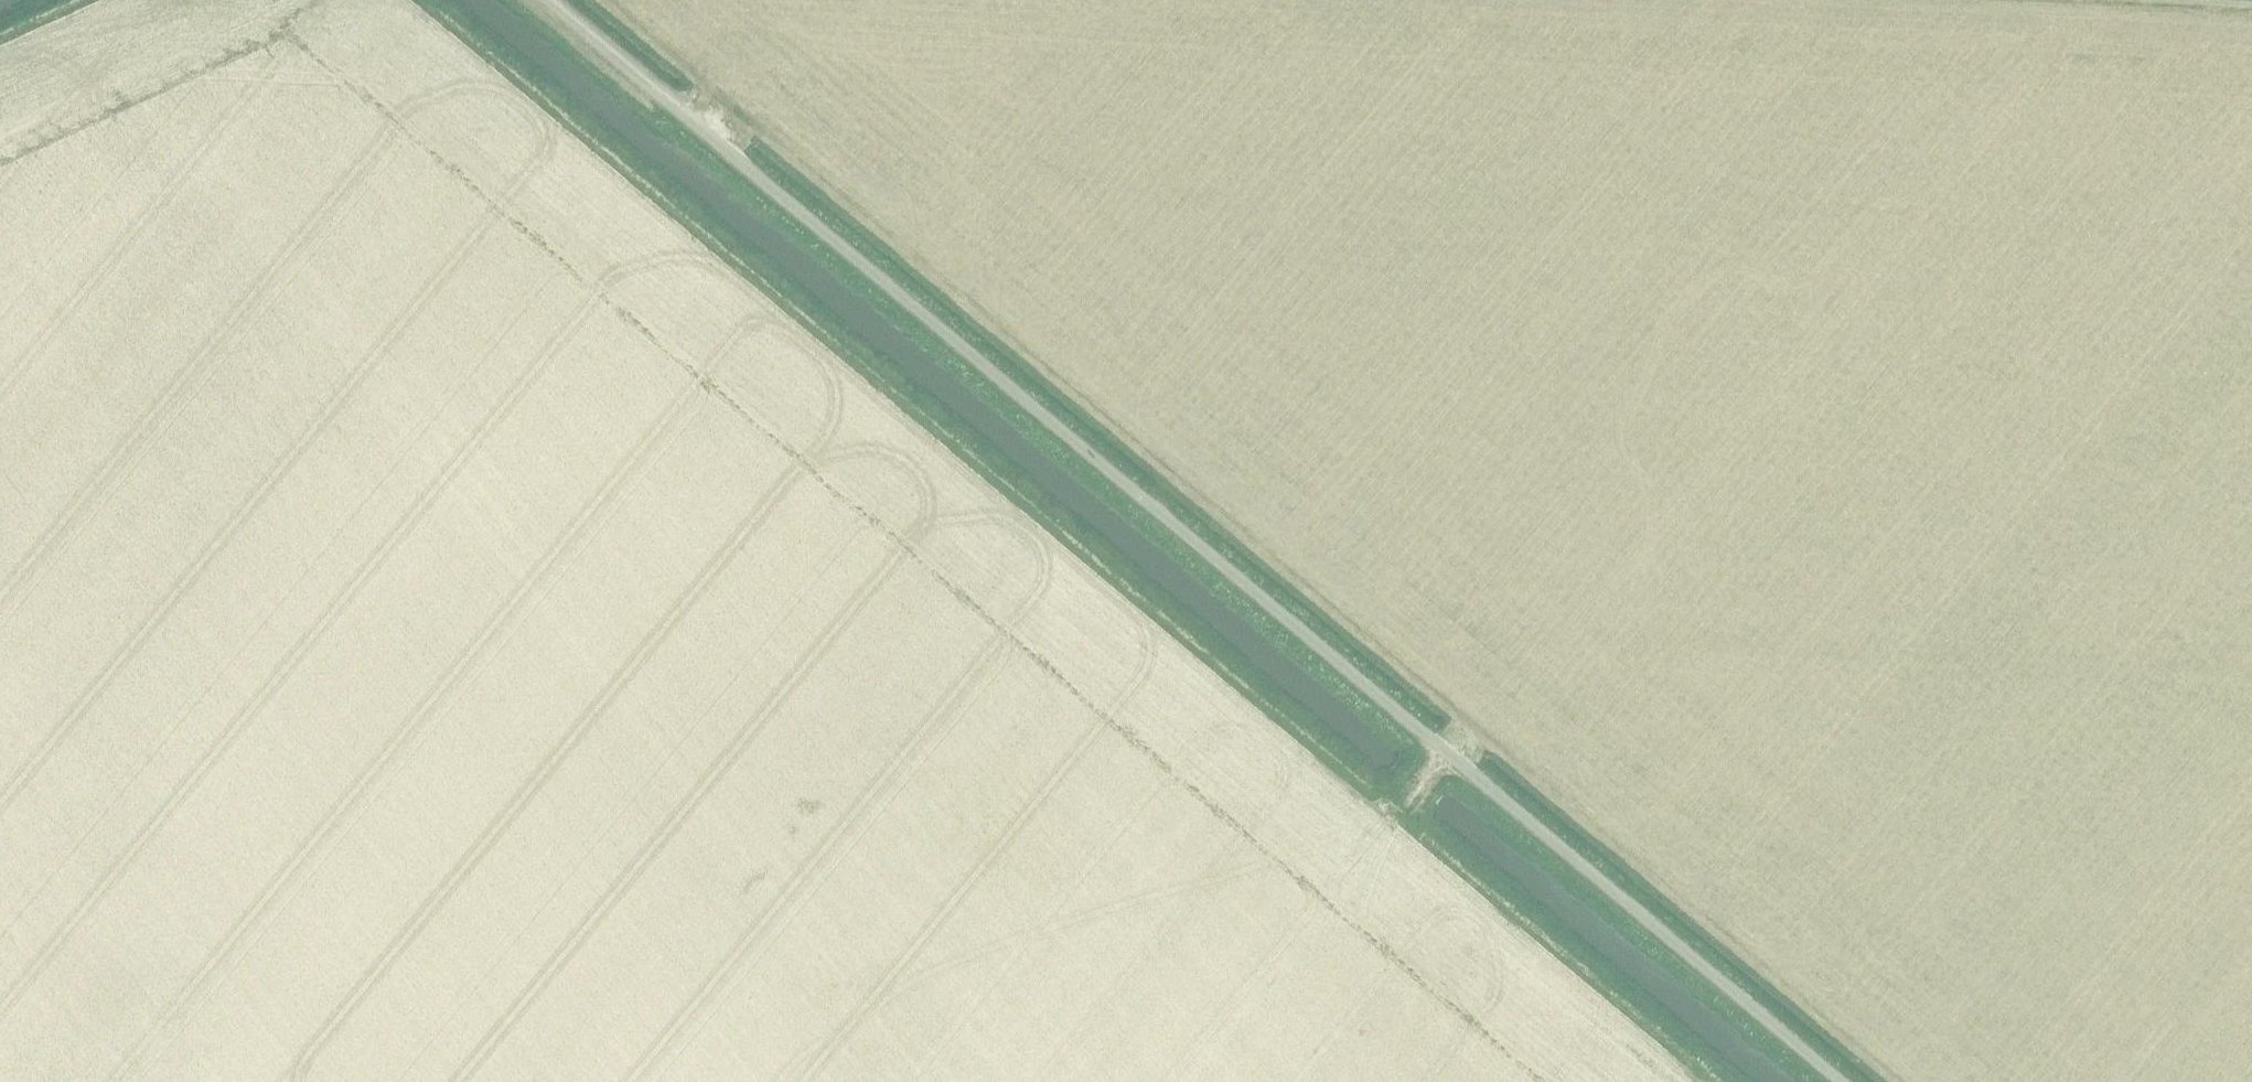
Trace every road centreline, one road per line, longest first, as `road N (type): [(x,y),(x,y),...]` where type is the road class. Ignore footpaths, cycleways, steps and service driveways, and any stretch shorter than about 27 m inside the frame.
road 1 (unclassified): [(552,0),(1839,1081)]

